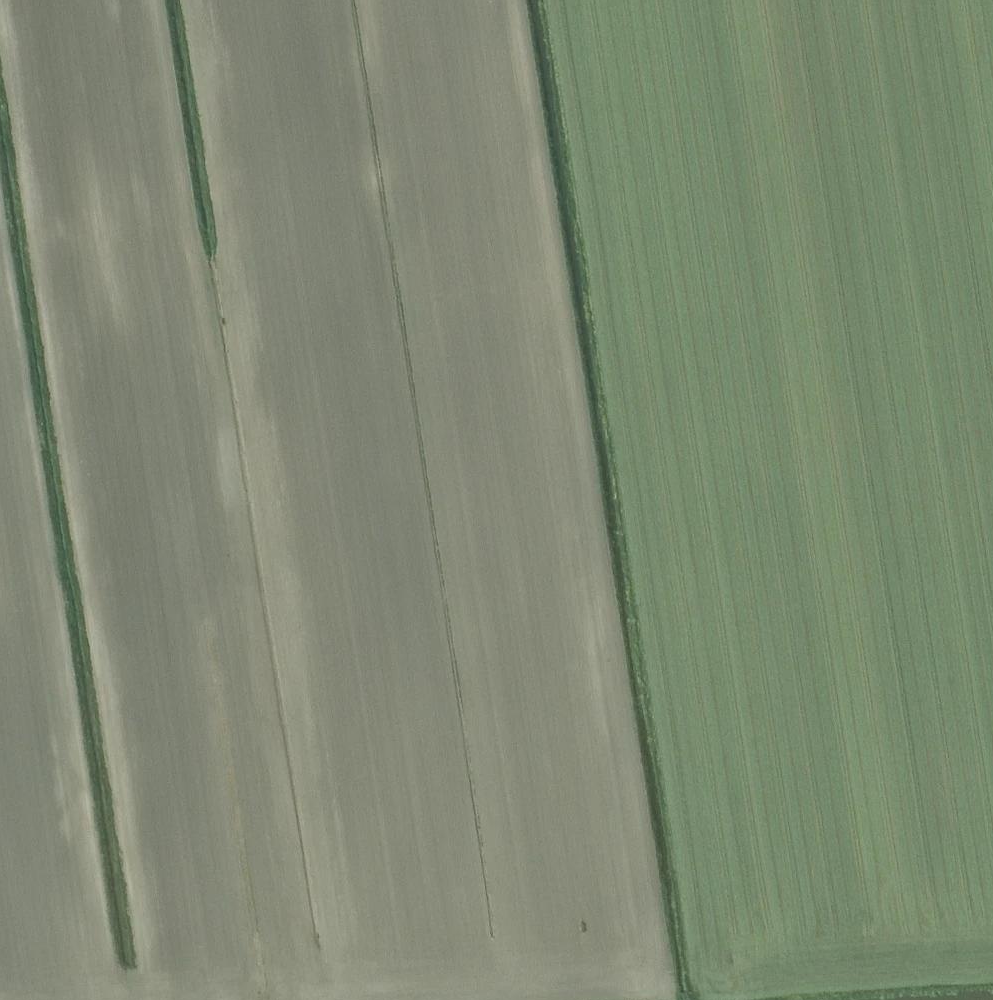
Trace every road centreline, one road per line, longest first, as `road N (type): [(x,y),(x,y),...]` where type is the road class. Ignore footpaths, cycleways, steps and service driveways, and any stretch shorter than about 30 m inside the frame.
road 1 (track): [(268,999),(113,0)]

